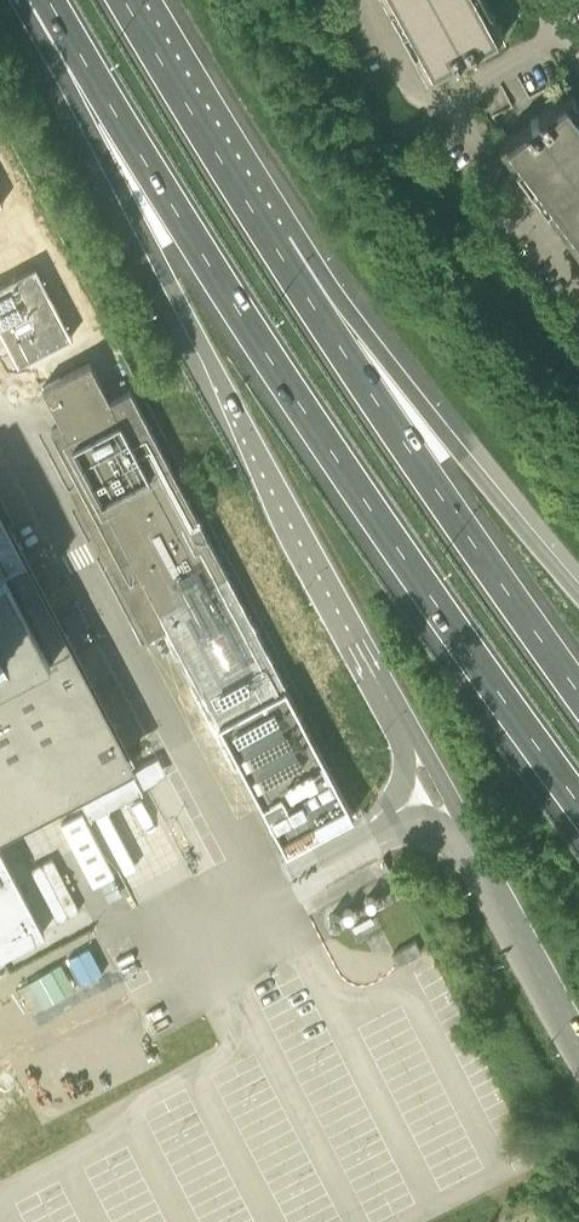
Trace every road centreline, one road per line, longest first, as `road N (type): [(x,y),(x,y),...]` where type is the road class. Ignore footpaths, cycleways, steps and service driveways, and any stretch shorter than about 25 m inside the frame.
road 1 (trunk): [(44,0),(153,251),(578,1035)]
road 2 (trunk): [(48,0),(273,365),(578,801)]
road 3 (trunk): [(578,694),(436,501),(277,256)]
road 4 (trunk): [(578,595),(277,256)]
road 5 (trunk): [(277,256),(126,0)]
road 6 (residential): [(439,101),(560,31)]

